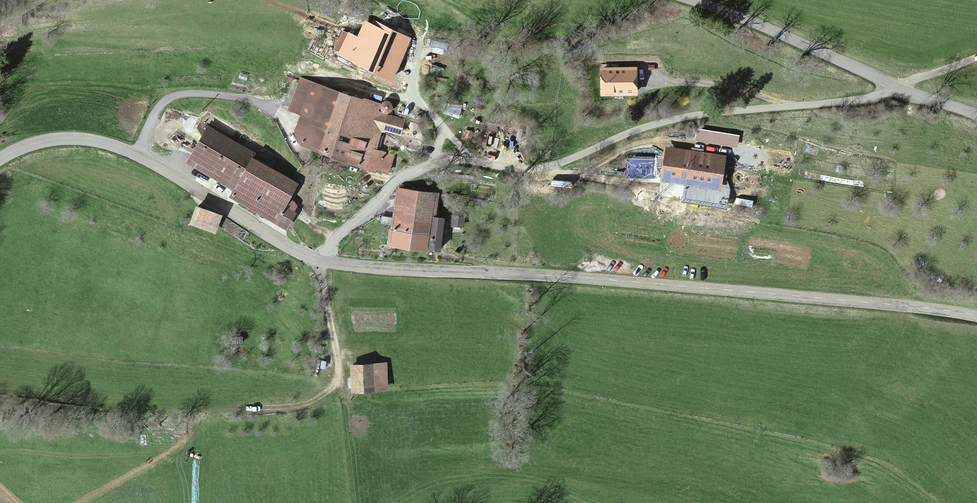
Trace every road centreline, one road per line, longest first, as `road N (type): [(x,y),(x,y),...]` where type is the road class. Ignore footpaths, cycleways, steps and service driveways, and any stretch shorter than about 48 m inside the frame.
road 1 (tertiary): [(321,259),(976,315)]
road 2 (unclassified): [(894,85),(850,102),(666,121),(546,167),(434,163),(397,183),(321,259)]
road 3 (tertiary): [(0,158),(51,139),(118,147),(321,259)]
road 4 (unclassified): [(691,0),(894,85)]
road 5 (track): [(137,154),(174,97),(277,109)]
road 6 (track): [(532,169),(669,187)]
road 7 (track): [(321,259),(342,387)]

